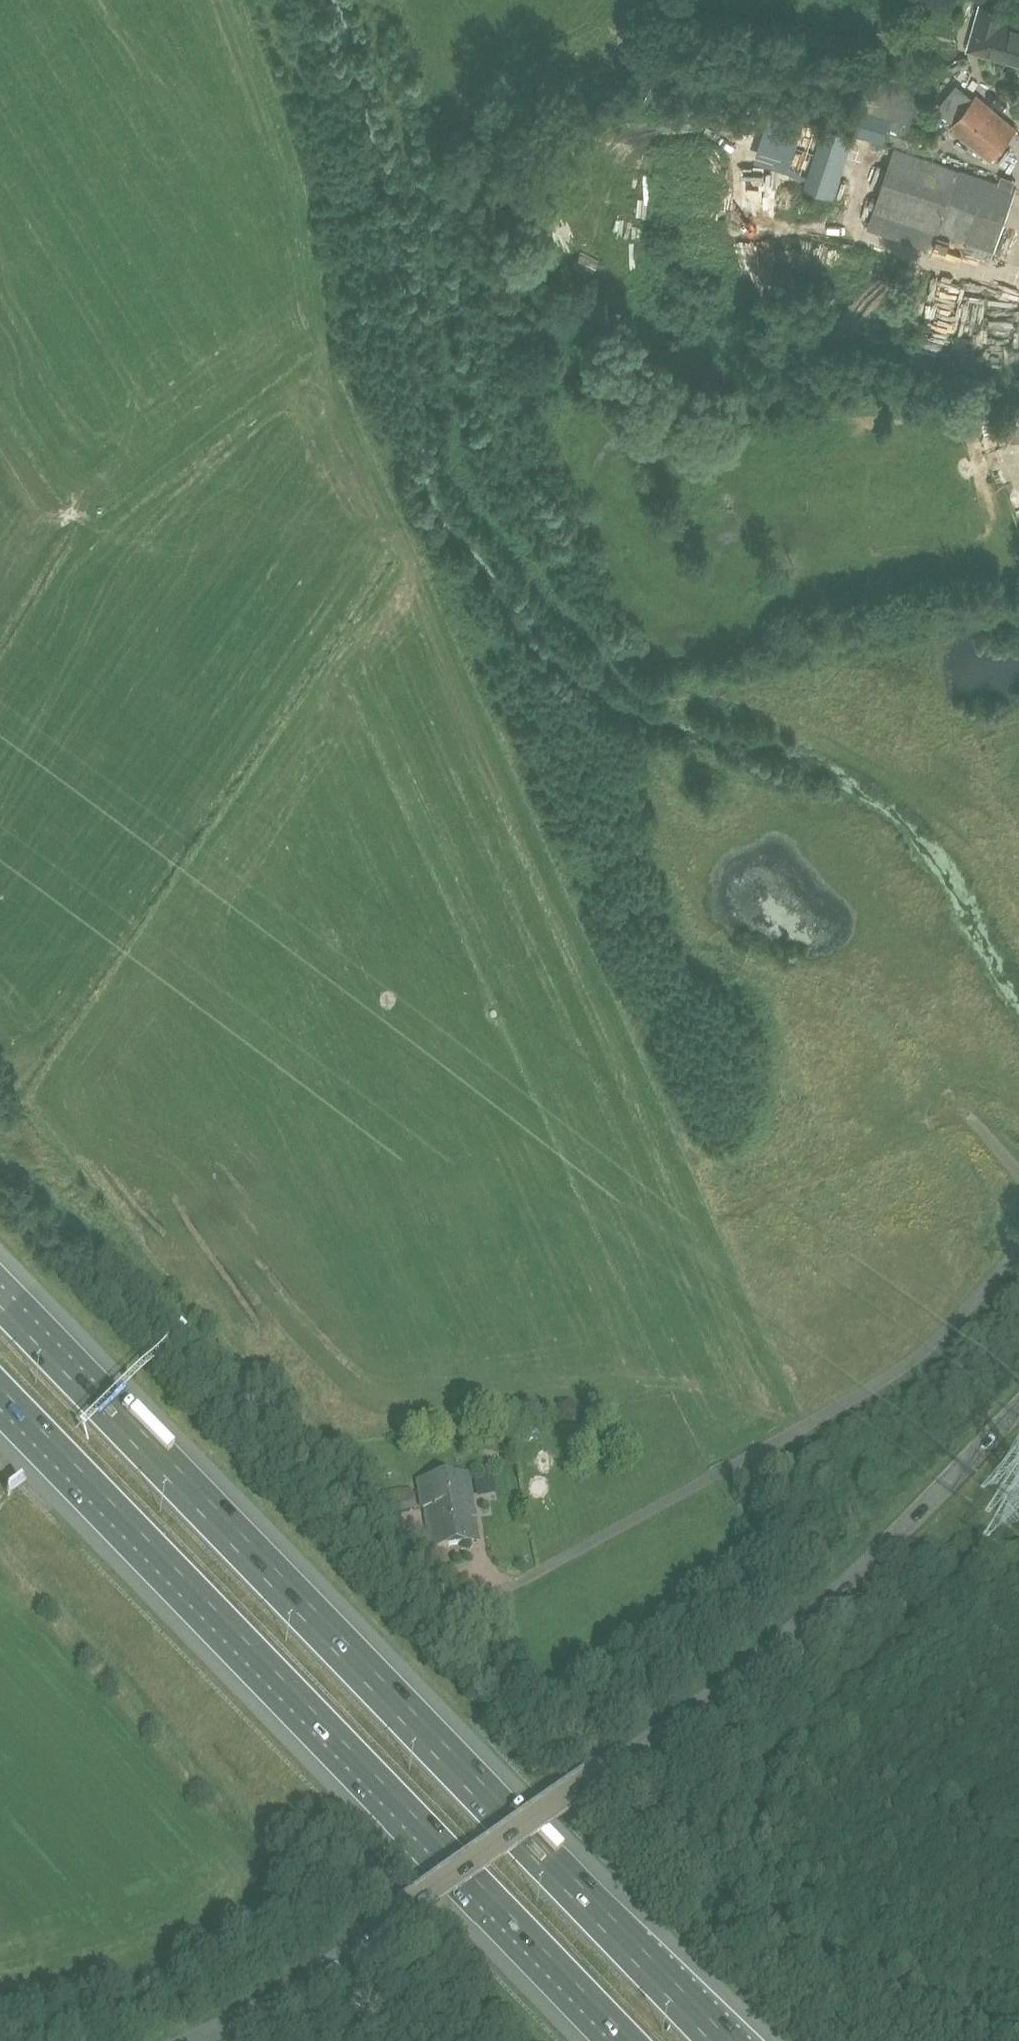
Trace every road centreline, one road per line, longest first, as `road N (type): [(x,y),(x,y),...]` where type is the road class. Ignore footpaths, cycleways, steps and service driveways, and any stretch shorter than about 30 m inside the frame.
road 1 (unclassified): [(189,2040),(306,1977),(726,1684),(850,1580),(1018,1404)]
road 2 (motorway): [(723,2040),(0,1293)]
road 3 (motorway): [(0,1399),(619,2040)]

